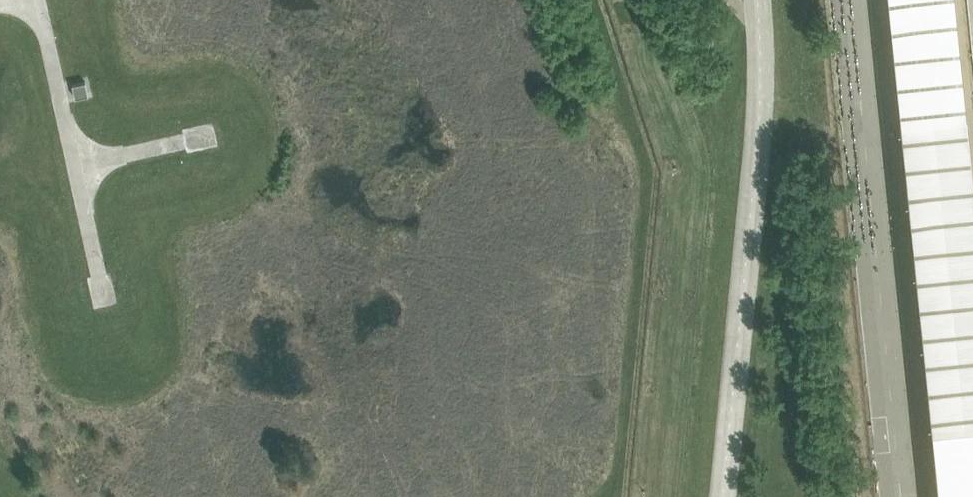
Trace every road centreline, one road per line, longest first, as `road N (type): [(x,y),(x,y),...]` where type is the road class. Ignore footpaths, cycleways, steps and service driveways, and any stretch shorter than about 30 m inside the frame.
road 1 (unclassified): [(760,0),(757,127),(722,496)]

